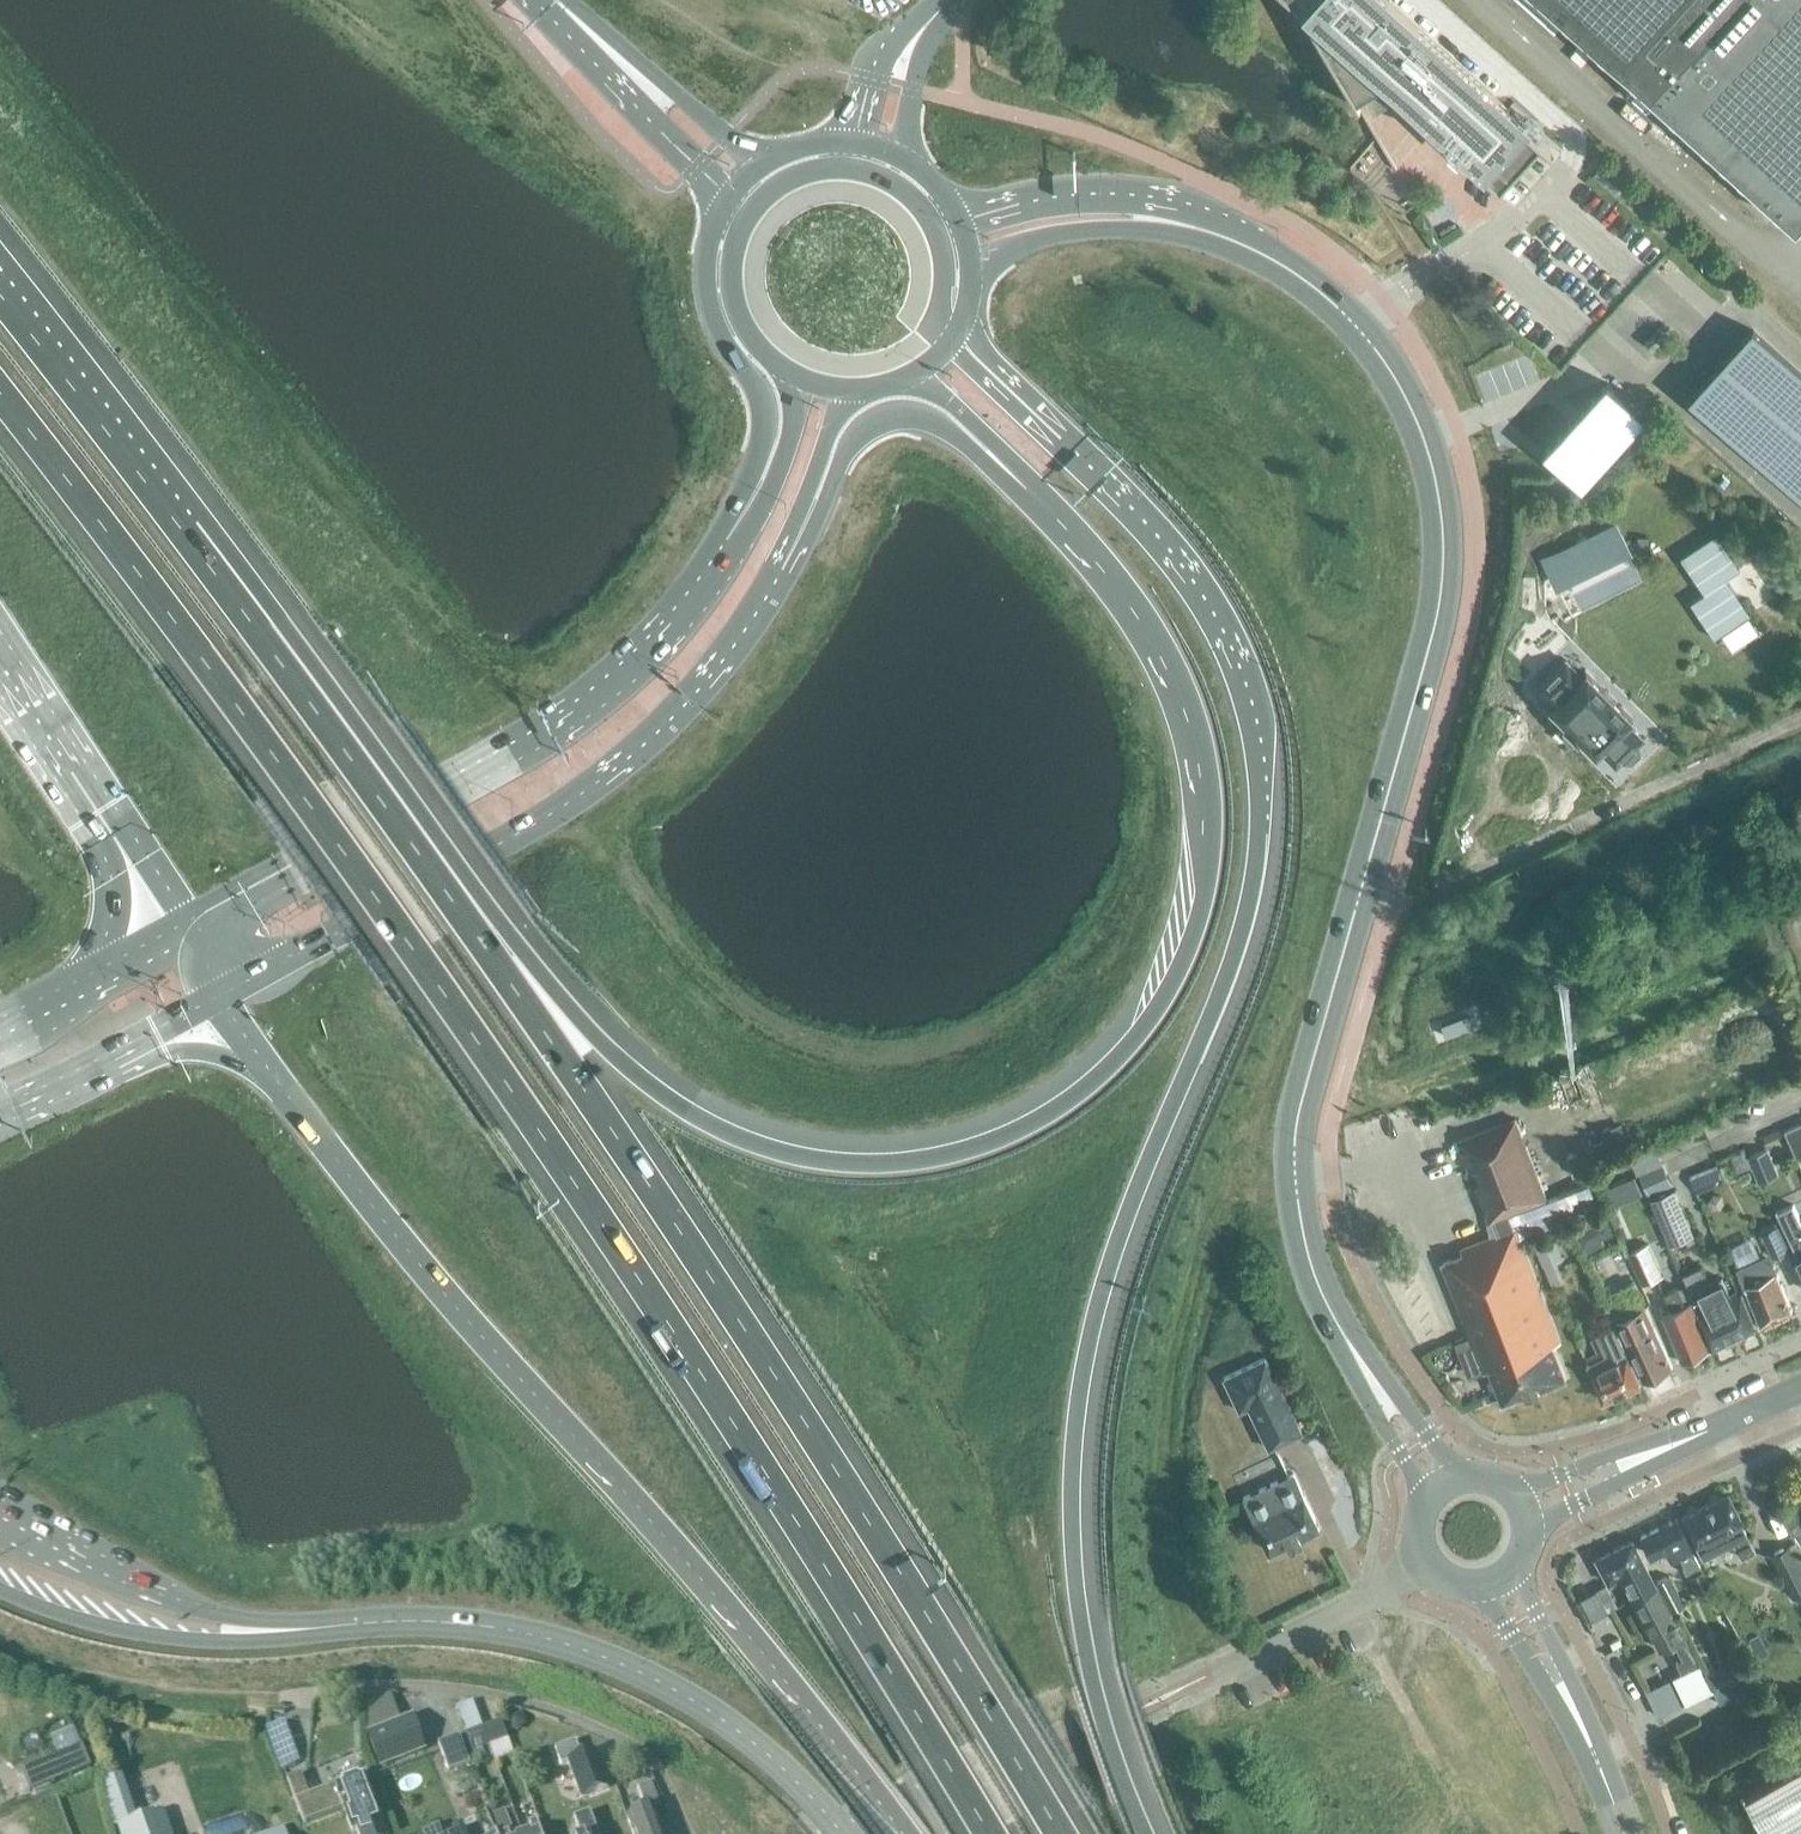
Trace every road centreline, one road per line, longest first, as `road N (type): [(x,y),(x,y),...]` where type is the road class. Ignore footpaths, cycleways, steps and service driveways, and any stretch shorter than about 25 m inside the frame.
road 1 (motorway): [(0,394),(412,953),(692,1368),(990,1833)]
road 2 (motorway): [(1148,1833),(1105,1728),(1081,1629),(1071,1516),(1077,1402),(1111,1254),(1247,908),(1257,778),(1230,670),(1186,586),(949,344)]
road 3 (motorway): [(1033,483),(1104,559),(1169,655),(1196,723),(1213,835),(1186,949),(1163,994),(1078,1087),(1003,1133),(952,1148),(832,1154),(764,1141),(700,1117),(652,1087),(465,918)]
road 4 (secondary): [(1199,230),(1294,274),(1368,342),(1416,422),(1440,512),(1437,615),(1296,1129),(1307,1251),(1345,1338)]
road 5 (motorway): [(1060,1833),(748,1330),(465,918)]
road 6 (motorway): [(218,998),(440,1291),(718,1599),(913,1833)]
road 7 (motorway): [(465,918),(0,298)]
road 8 (secondary): [(297,955),(501,844),(613,771),(699,690),(781,570)]
road 9 (secondary): [(726,542),(634,652),(560,713),(227,901)]
road 10 (secondary): [(839,1833),(734,1730),(598,1655),(473,1627),(353,1625)]
road 11 (secondary): [(353,1625),(221,1620),(0,1522)]
road 12 (secondary): [(731,198),(707,250),(705,296),(709,320),(754,387),(765,425),(726,542)]
road 13 (secondary): [(0,1583),(123,1626),(186,1636),(228,1640),(353,1625)]
road 14 (motorway): [(781,570),(824,504),(846,447),(887,418),(935,424),(979,460),(1033,483)]
road 15 (motorway): [(0,648),(182,925)]
road 16 (secondary): [(772,161),(725,138),(545,0)]
road 17 (secondary): [(544,0),(731,198)]
road 18 (residential): [(1424,1560),(1374,1594),(1203,1679)]
road 19 (secondary): [(1199,230),(1181,214),(1106,205),(1035,211),(962,232)]
road 20 (secondary): [(0,1107),(218,998)]
road 21 (secondary): [(971,283),(998,257),(1044,238),(1199,230)]
road 22 (tertiary): [(1595,1758),(1598,1740),(1531,1606),(1519,1561)]
road 23 (tertiary): [(1472,1587),(1504,1622),(1579,1749),(1595,1758)]
road 24 (secondary): [(1707,1433),(1688,1430),(1539,1485),(1506,1488)]
road 25 (secondary): [(1527,1538),(1566,1508),(1695,1446),(1707,1433)]
road 26 (secondary): [(182,925),(0,1019)]
road 27 (secondary): [(781,570),(829,435),(855,393)]
road 28 (secondary): [(1468,1477),(1432,1444),(1364,1347),(1345,1338)]
road 29 (secondary): [(1345,1338),(1344,1359),(1423,1505)]
road 30 (secondary): [(787,377),(795,416),(784,455),(772,487),(726,542)]
road 31 (motorway): [(902,382),(957,412),(1033,483)]
road 32 (secondary): [(738,235),(732,306),(747,338),(787,377)]
road 33 (unclassified): [(925,28),(900,33),(879,53),(851,145)]
road 34 (unclassified): [(904,162),(925,28)]
road 35 (secondary): [(841,168),(779,186),(738,235)]
road 36 (secondary): [(949,344),(937,318),(944,280),(931,225)]

